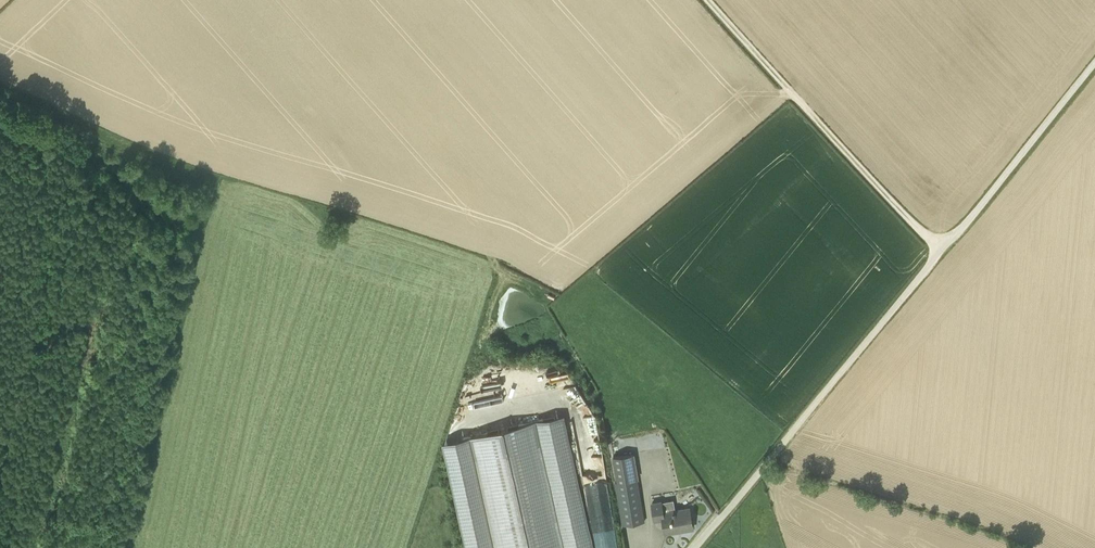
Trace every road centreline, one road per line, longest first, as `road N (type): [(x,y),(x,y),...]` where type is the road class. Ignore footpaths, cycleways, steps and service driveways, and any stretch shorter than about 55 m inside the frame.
road 1 (unclassified): [(695,547),(1094,63)]
road 2 (track): [(943,248),(709,0)]

